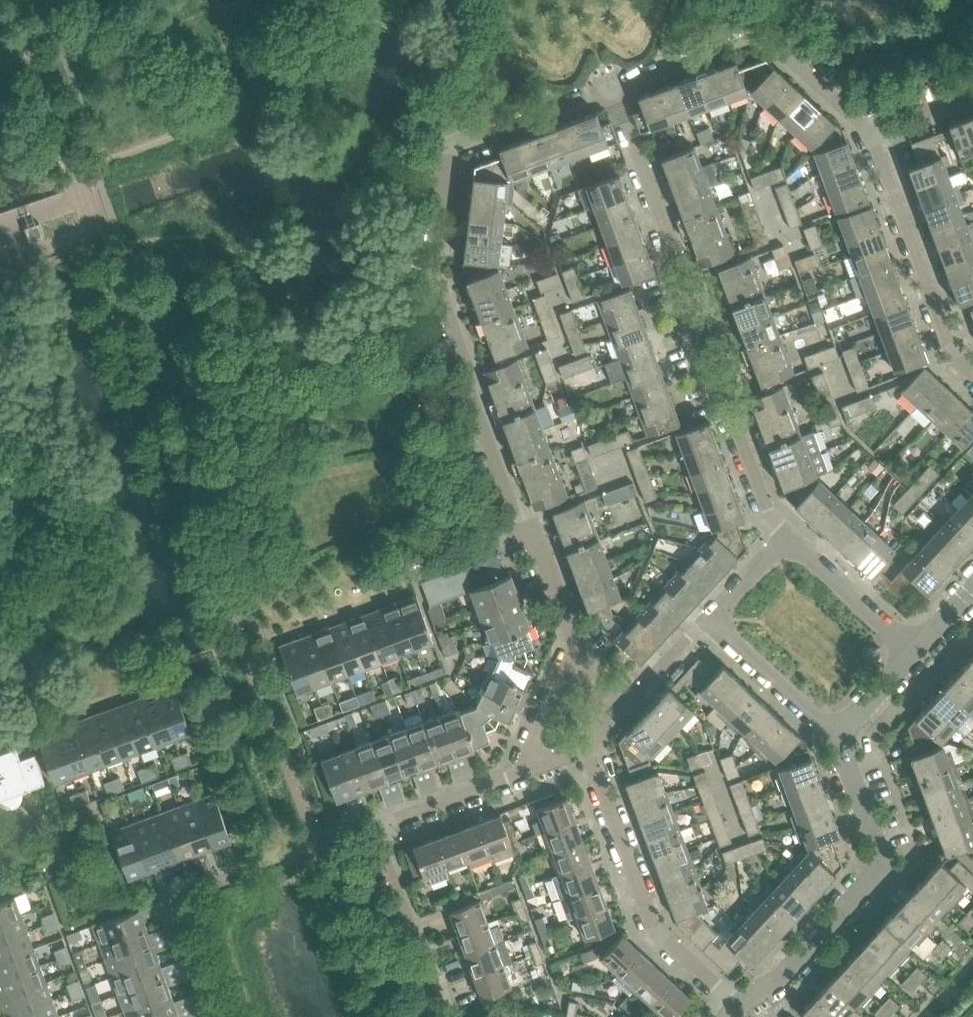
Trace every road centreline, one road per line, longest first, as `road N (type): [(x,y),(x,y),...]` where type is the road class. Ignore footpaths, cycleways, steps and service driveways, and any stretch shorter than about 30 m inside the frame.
road 1 (residential): [(616,92),(448,145),(432,270),(526,529)]
road 2 (residential): [(219,1016),(185,915),(188,895),(318,842),(535,772)]
road 3 (residential): [(793,541),(616,92)]
road 4 (residential): [(740,1006),(778,982),(879,869),(843,734)]
road 5 (residential): [(740,1006),(650,924),(589,754)]
road 6 (residential): [(868,131),(757,36),(616,92)]
road 7 (residential): [(972,367),(950,346),(868,131)]
road 8 (residential): [(715,623),(843,734)]
road 9 (residential): [(915,647),(793,541)]
road 10 (residential): [(392,579),(526,529)]
road 11 (residential): [(579,647),(560,666),(527,753),(535,772)]
road 12 (residential): [(526,529),(579,647)]

